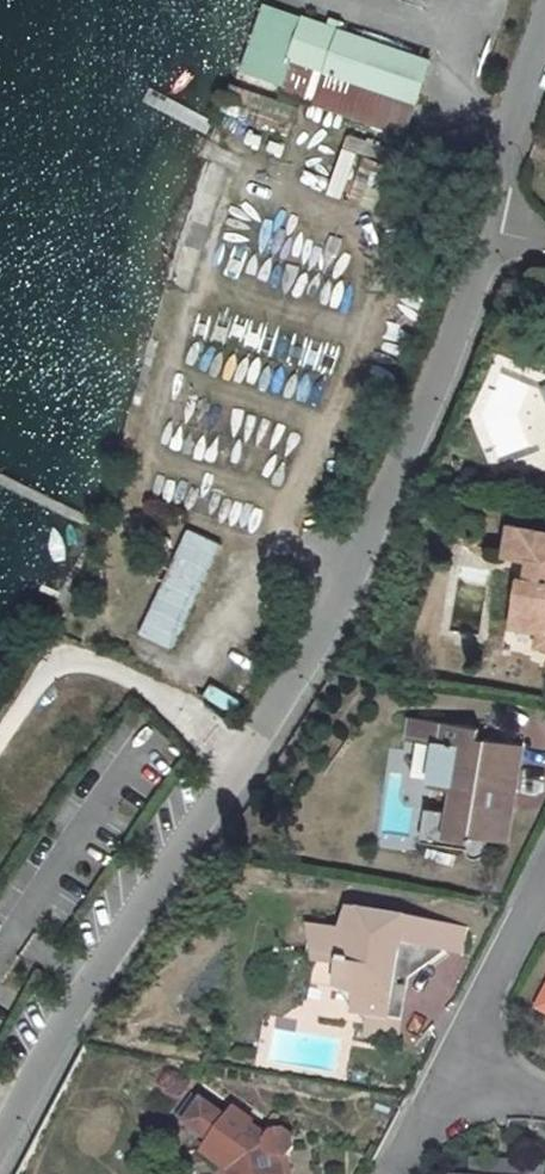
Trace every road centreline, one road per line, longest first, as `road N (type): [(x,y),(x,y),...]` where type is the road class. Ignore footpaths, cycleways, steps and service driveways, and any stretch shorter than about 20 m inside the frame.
road 1 (residential): [(496,222),(374,512),(305,648),(236,764),(64,1007),(0,1141)]
road 2 (residential): [(544,11),(496,222)]
road 3 (residential): [(445,1073),(544,882)]

